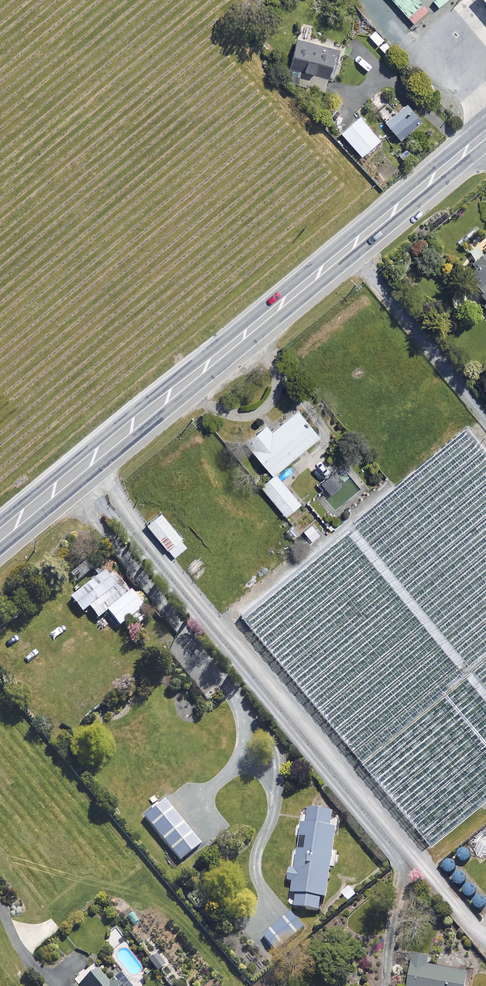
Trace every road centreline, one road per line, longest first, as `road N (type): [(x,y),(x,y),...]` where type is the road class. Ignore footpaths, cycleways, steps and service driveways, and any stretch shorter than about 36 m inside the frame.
road 1 (primary): [(485,134),(0,537)]

